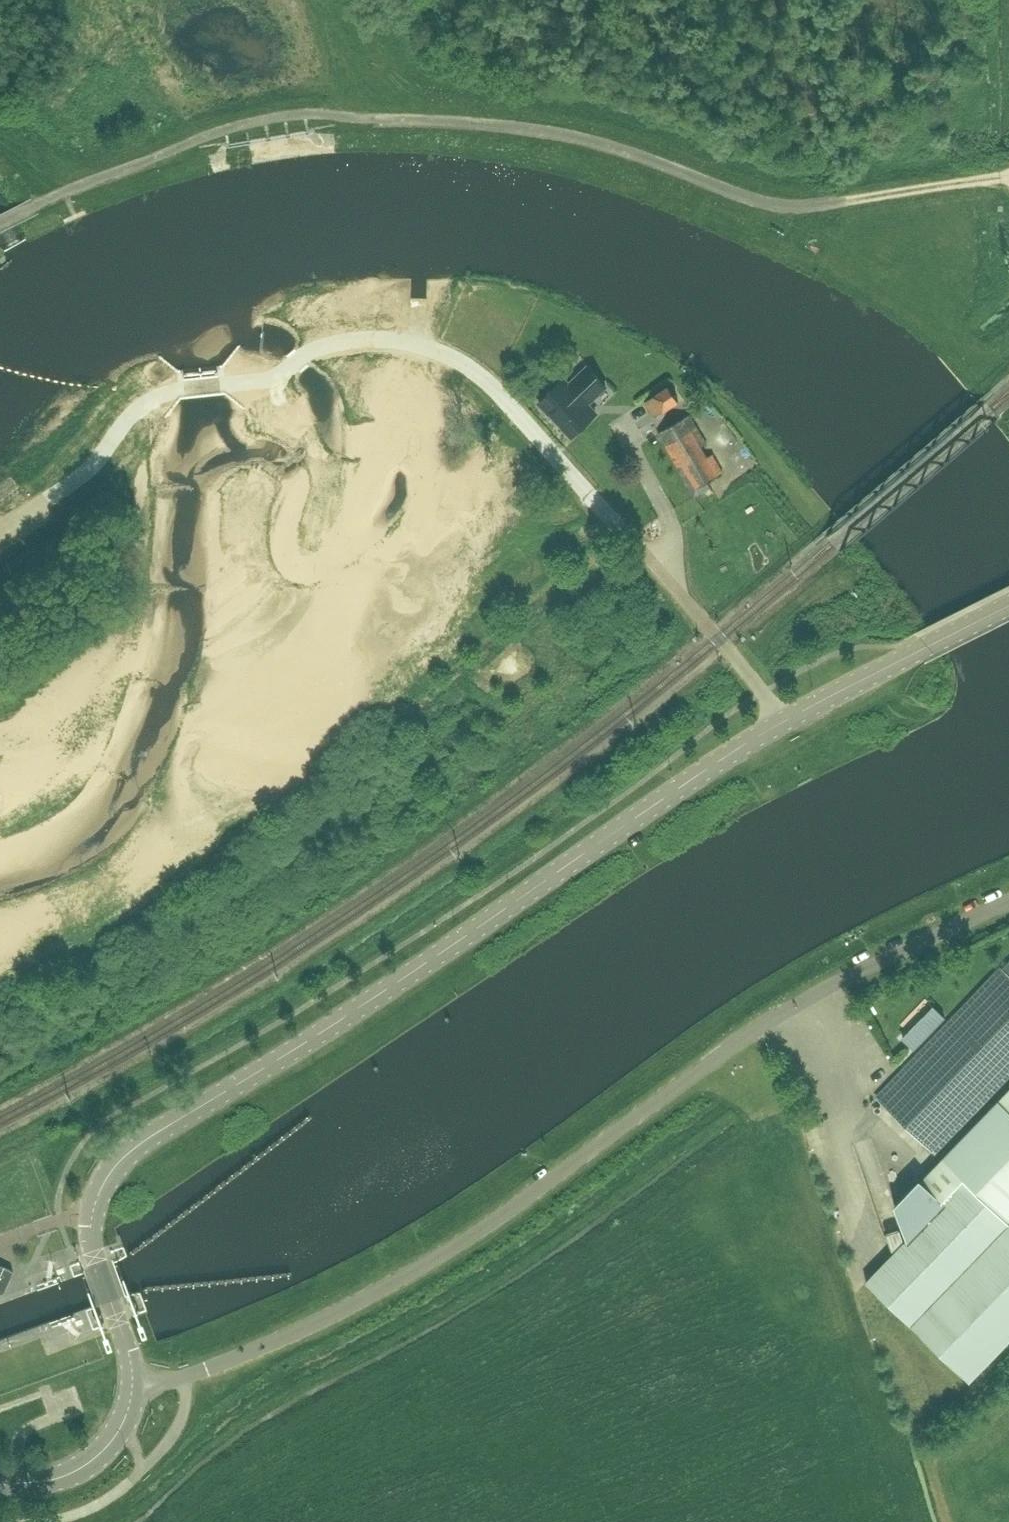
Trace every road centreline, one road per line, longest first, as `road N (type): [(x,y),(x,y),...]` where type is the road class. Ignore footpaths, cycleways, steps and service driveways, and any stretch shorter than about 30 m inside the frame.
road 1 (tertiary): [(132,1386),(92,1245),(94,1209),(115,1163),(784,720),(1008,603)]
road 2 (unclassified): [(1008,902),(822,989),(503,1217),(404,1276),(252,1355),(132,1386)]
road 3 (tertiary): [(0,1486),(56,1478),(101,1455),(128,1419),(132,1386)]
road 4 (track): [(323,0),(438,123)]

